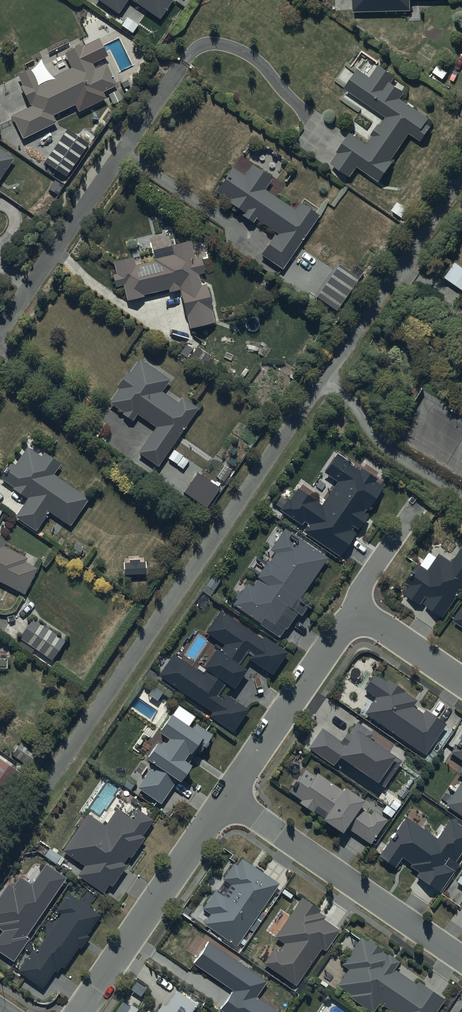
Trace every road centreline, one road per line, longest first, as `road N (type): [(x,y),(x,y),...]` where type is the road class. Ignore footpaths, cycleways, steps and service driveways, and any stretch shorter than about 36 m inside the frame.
road 1 (residential): [(0,328),(190,55),(203,46),(238,50),(309,116)]
road 2 (residential): [(461,961),(225,796)]
road 3 (residential): [(77,1011),(225,796)]
road 4 (residential): [(225,796),(353,610)]
road 5 (residential): [(353,610),(461,684)]
road 6 (residential): [(353,610),(360,586),(418,501)]

